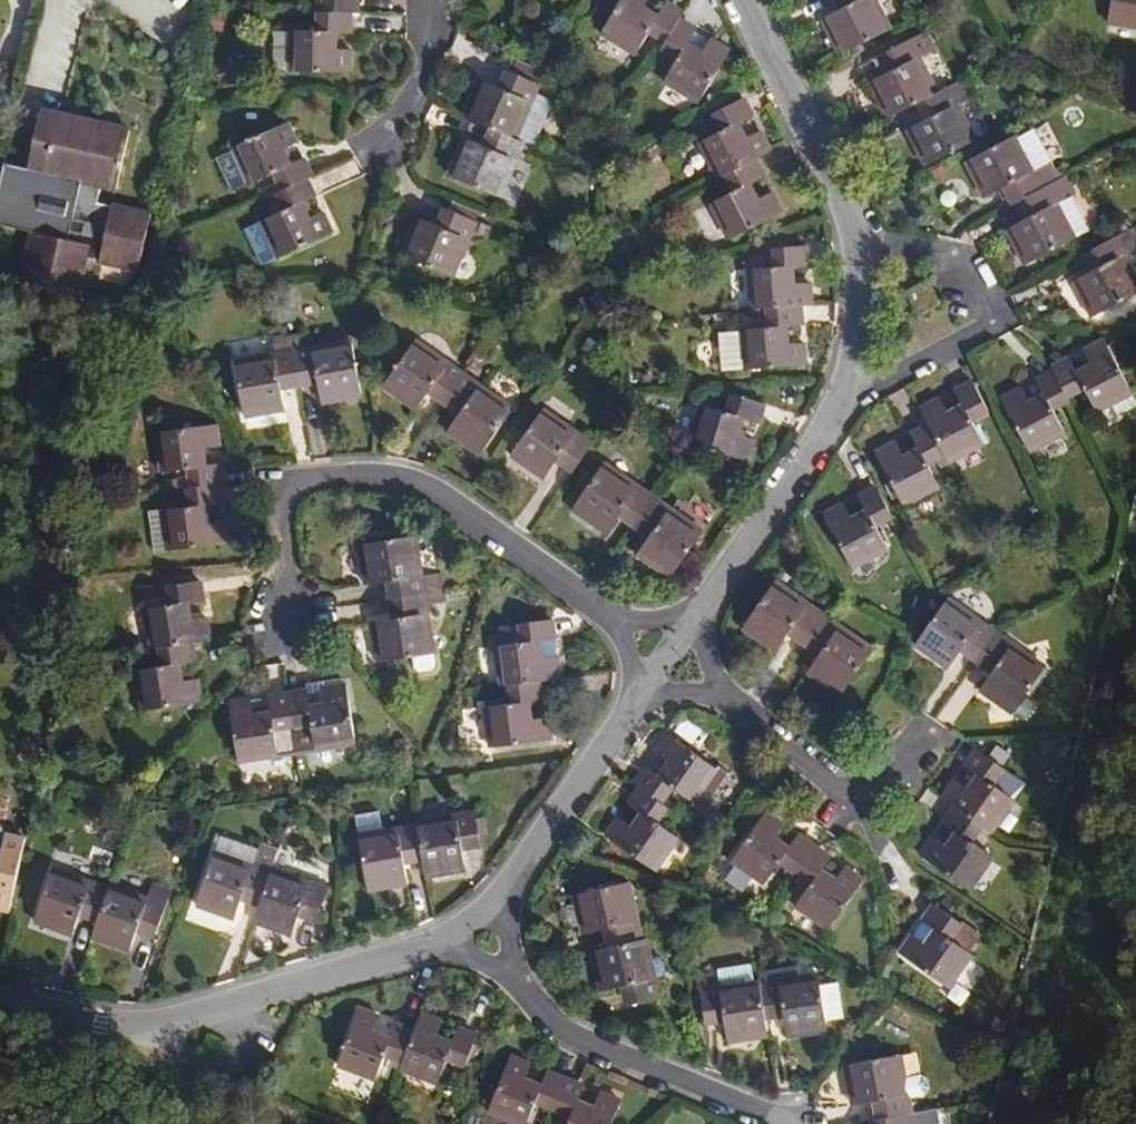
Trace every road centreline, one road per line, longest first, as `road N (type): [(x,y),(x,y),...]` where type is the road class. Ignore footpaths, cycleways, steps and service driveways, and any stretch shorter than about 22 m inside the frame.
road 1 (residential): [(607,614),(434,489),(372,470),(285,483),(280,535),(291,628)]
road 2 (residential): [(0,1003),(103,1024),(187,1015),(436,942)]
road 3 (residential): [(846,401),(1000,320),(964,260),(855,230)]
road 4 (residential): [(511,969),(570,1039),(788,1123)]
road 5 (residential): [(933,732),(897,784),(872,798),(834,787),(733,702)]
road 6 (residential): [(700,620),(846,401)]
road 7 (residential): [(495,902),(646,695)]
road 8 (residential): [(855,230),(748,0)]
road 9 (residential): [(432,0),(421,90),(403,127),(365,152)]
road 10 (residential): [(846,401),(861,310),(855,230)]

